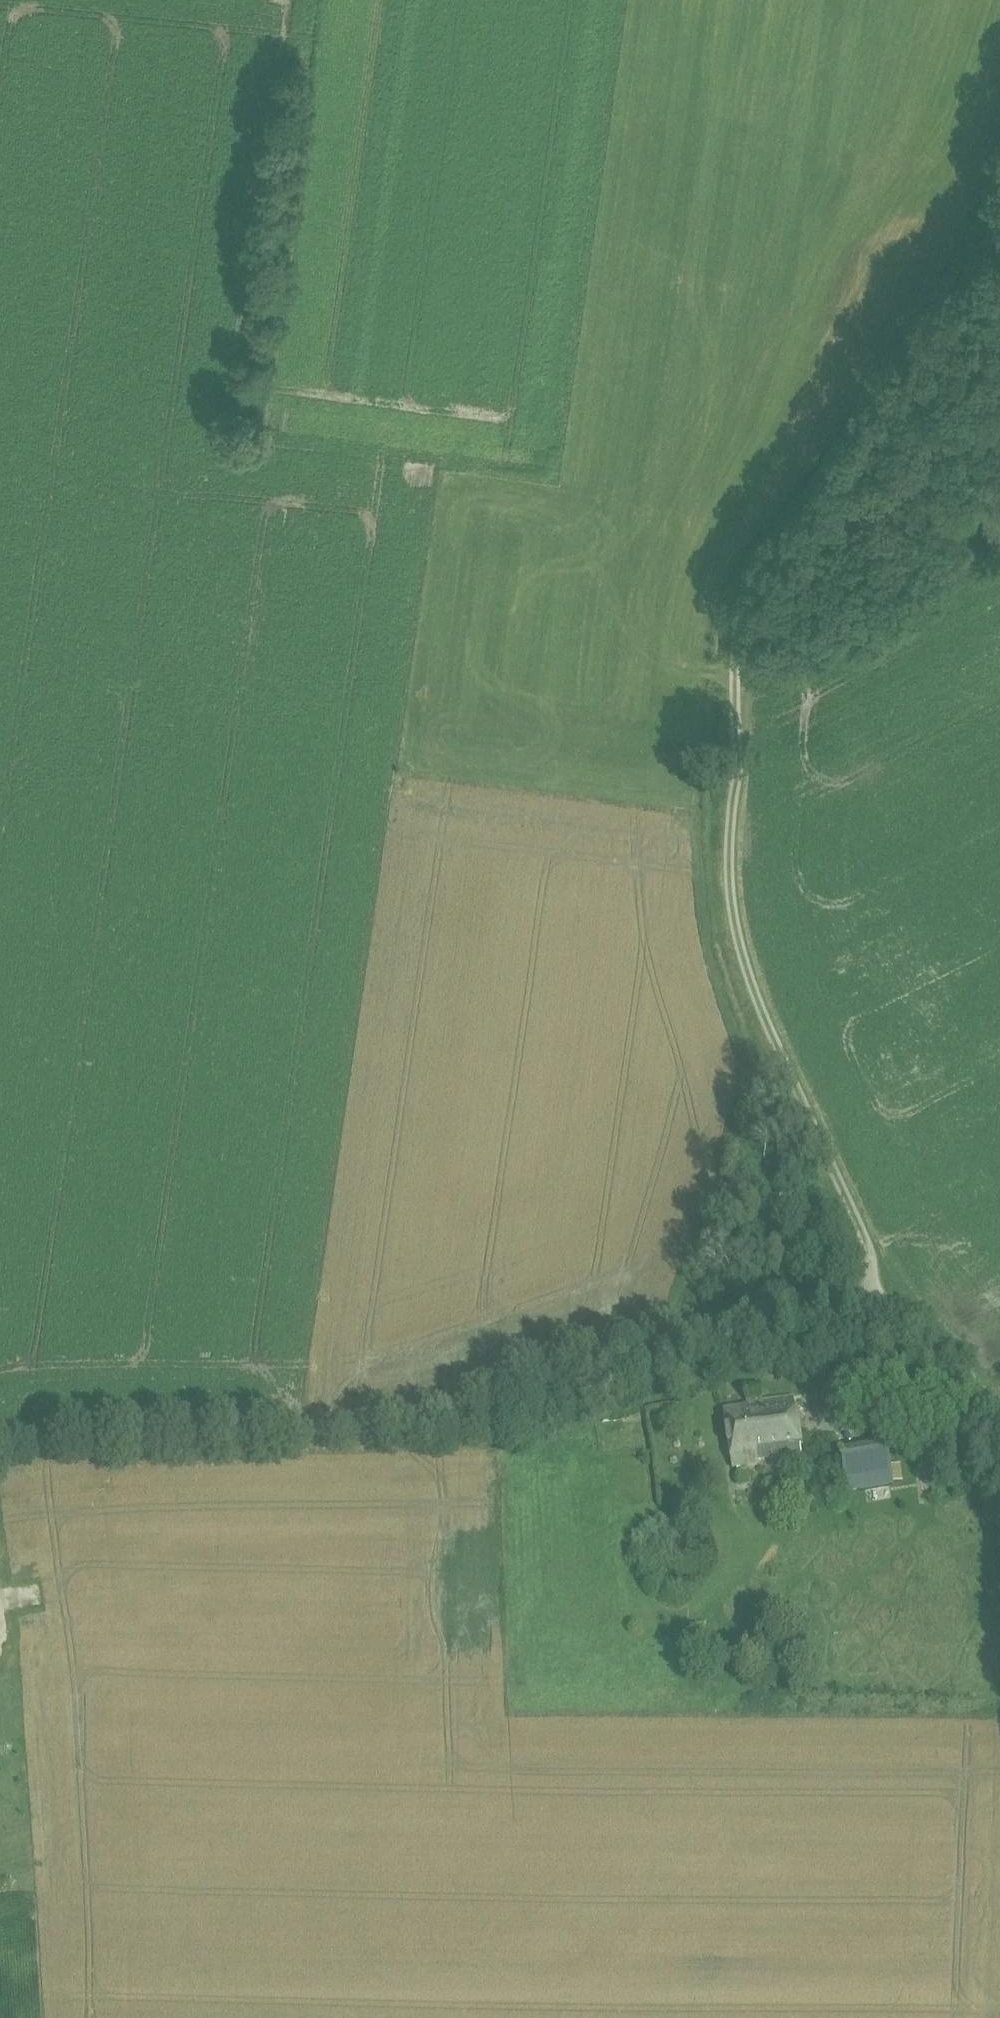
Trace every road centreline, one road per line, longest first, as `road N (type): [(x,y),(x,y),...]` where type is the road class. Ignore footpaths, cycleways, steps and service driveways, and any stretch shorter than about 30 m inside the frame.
road 1 (track): [(869,1305),(860,1248),(740,933),(731,868),(737,671),(759,577),(948,321),(999,206)]
road 2 (unclassified): [(999,1425),(960,1370),(906,1324),(869,1305),(831,1303),(786,1306),(650,1342),(395,1422),(313,1433),(30,1434),(0,1444)]

